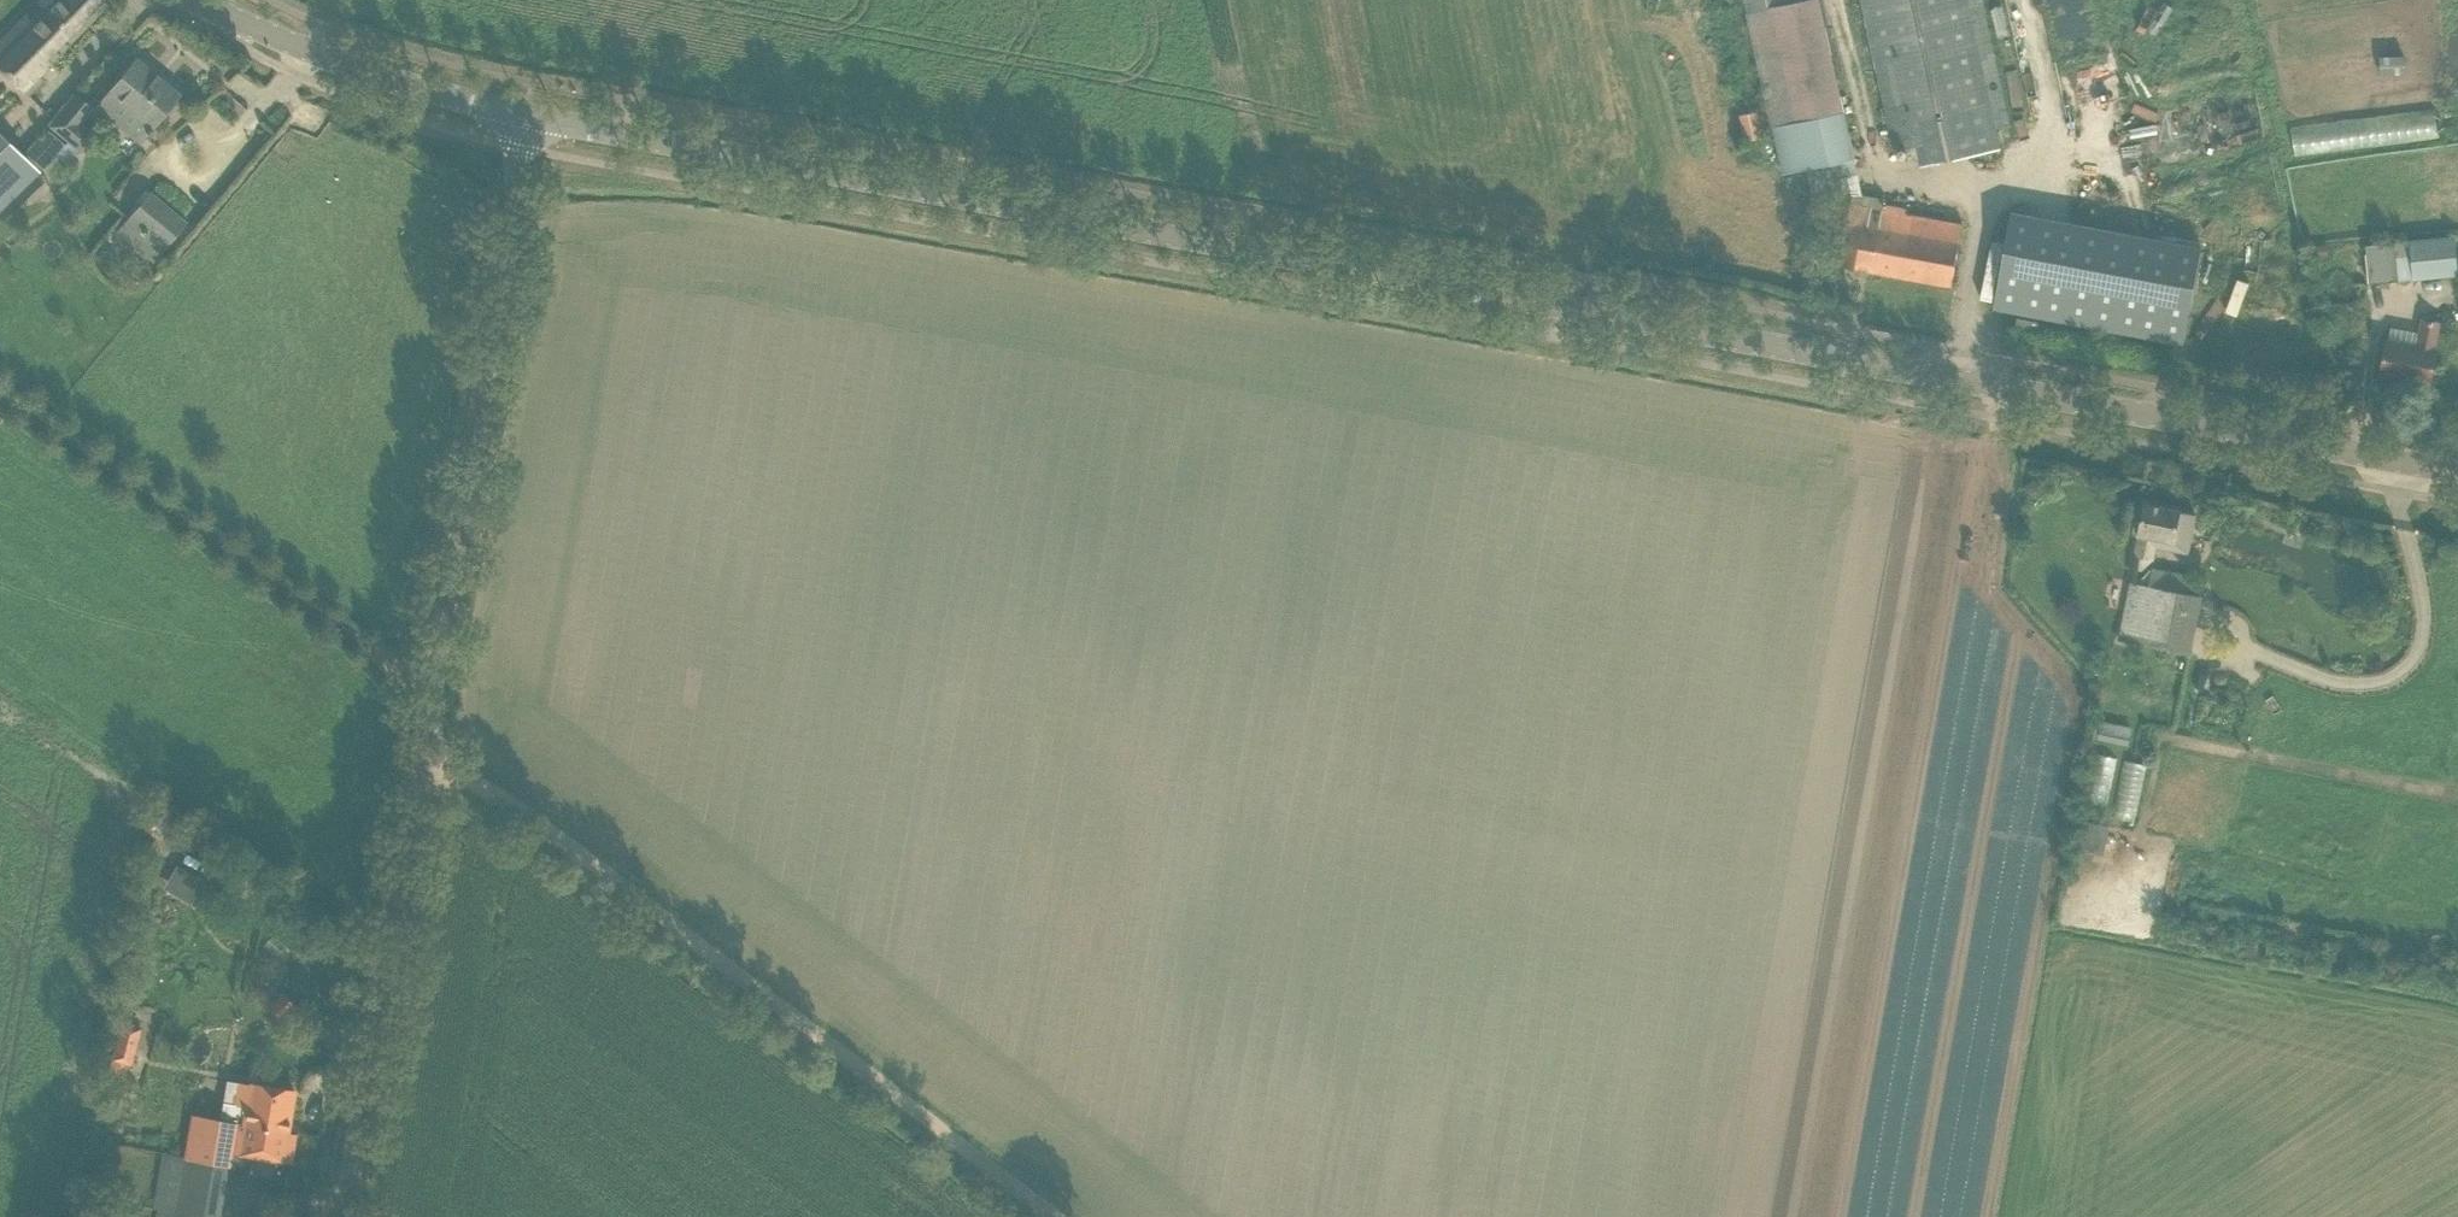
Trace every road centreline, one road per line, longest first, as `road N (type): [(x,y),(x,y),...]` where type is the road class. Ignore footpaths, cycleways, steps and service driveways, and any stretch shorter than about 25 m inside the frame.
road 1 (tertiary): [(2457,473),(743,165),(525,118)]
road 2 (unclassified): [(332,1216),(410,726),(525,118)]
road 3 (track): [(1044,1216),(410,726)]
road 4 (tertiary): [(525,118),(401,87),(291,46),(206,0)]

